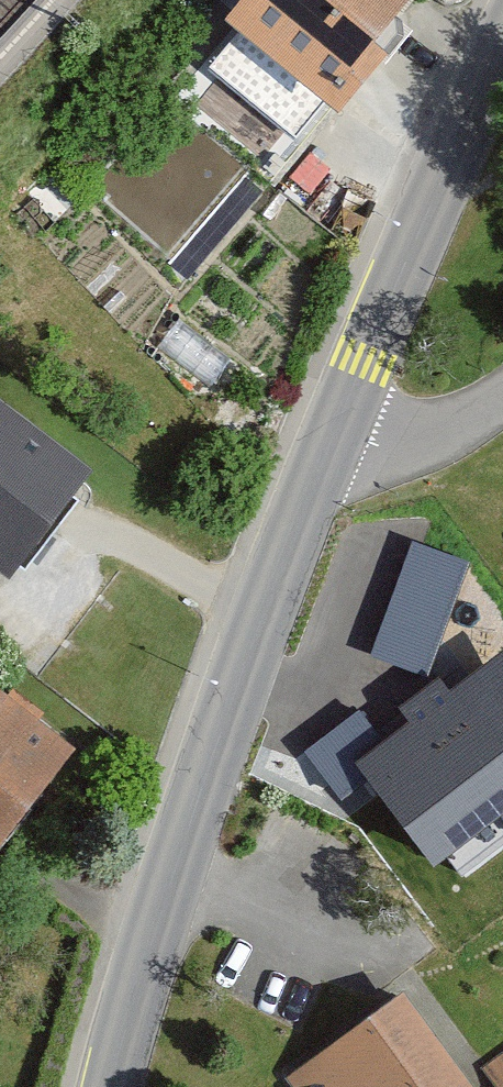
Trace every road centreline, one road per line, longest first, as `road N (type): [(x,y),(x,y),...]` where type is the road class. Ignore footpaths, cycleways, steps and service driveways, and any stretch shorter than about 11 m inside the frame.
road 1 (tertiary): [(112,1086),(197,773),(335,430)]
road 2 (tertiary): [(335,430),(502,51)]
road 3 (residential): [(502,393),(412,440),(381,443),(335,430)]

